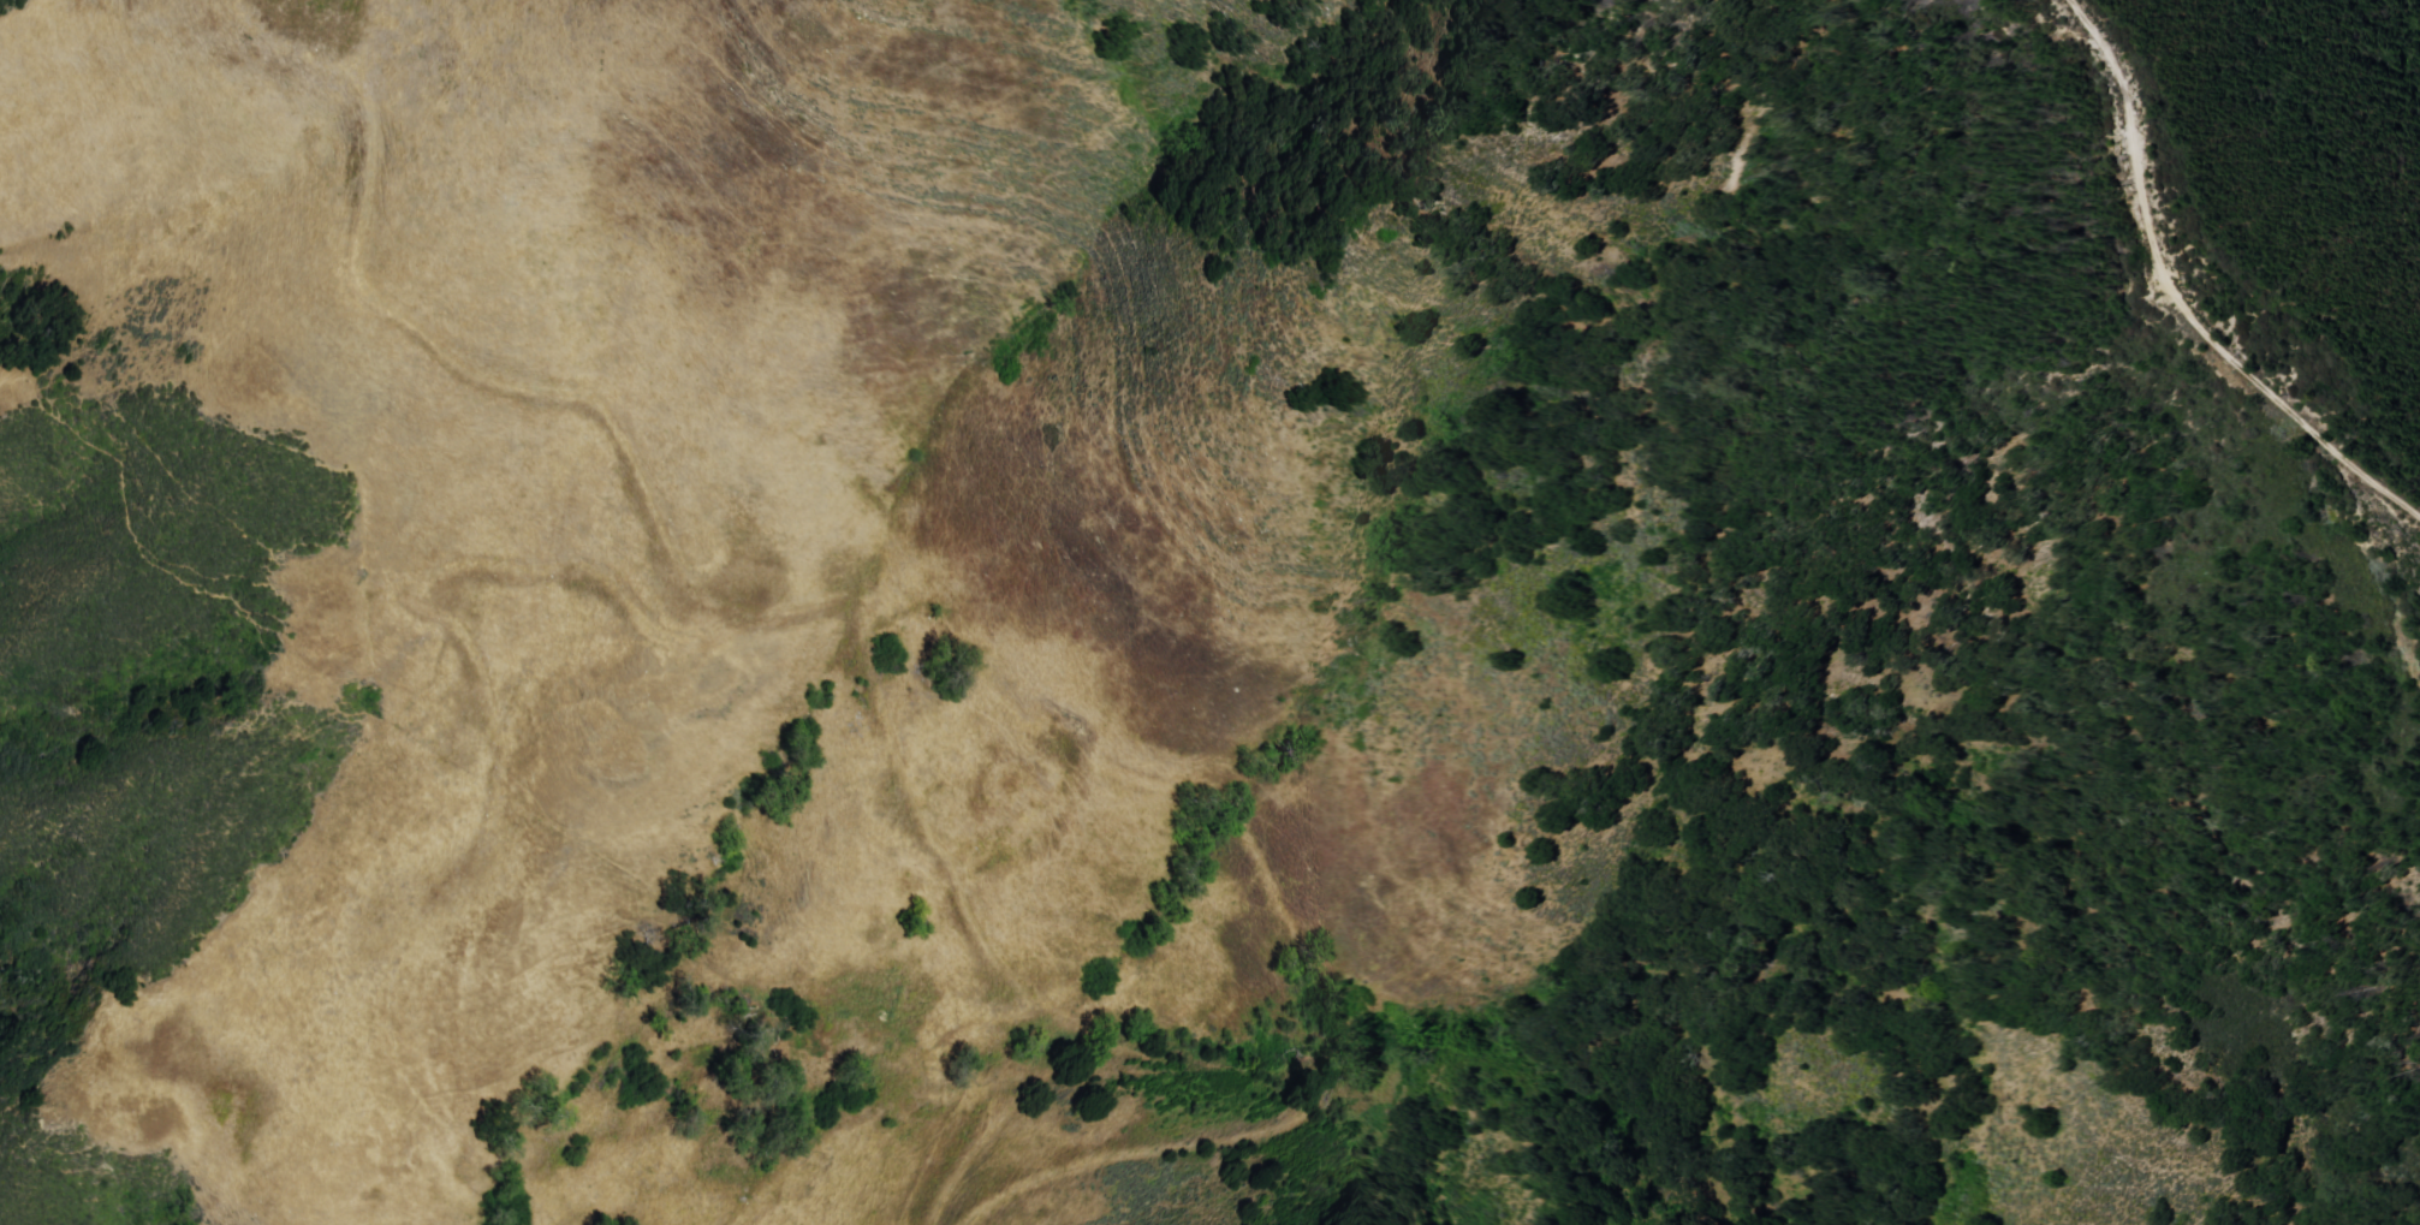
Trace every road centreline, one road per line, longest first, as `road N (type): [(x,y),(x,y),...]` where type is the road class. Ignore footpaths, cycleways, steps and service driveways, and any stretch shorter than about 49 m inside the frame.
road 1 (track): [(939,1224),(998,1129),(1058,1063),(1015,985),(964,922),(947,870),(914,826),(862,630),(848,609),(766,619),(690,594),(671,577),(618,434),(603,416),(470,380),(363,297),(358,226),(368,113),(329,58),(272,0)]
road 2 (track): [(2419,520),(2331,453),(2190,319),(2166,281),(2146,218),(2116,79),(2074,0)]

